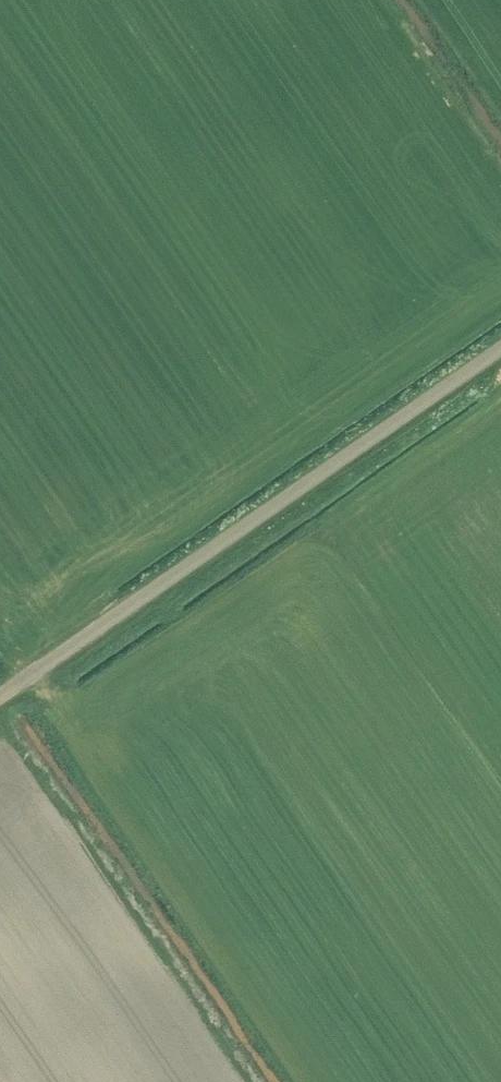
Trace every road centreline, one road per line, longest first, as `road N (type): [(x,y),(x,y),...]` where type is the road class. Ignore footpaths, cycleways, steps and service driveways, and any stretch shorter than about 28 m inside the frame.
road 1 (unclassified): [(0,695),(500,348)]

